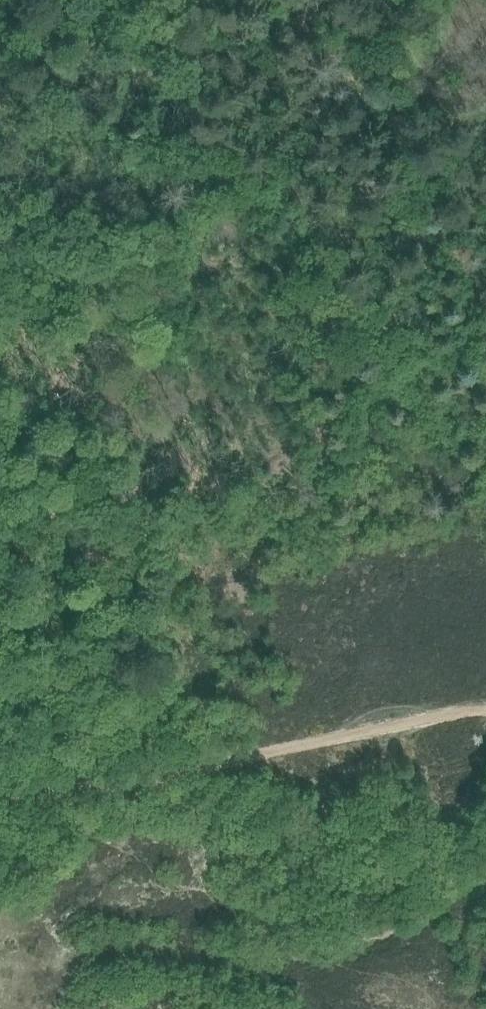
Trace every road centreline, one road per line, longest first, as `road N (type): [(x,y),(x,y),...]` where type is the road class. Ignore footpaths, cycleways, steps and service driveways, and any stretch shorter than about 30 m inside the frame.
road 1 (track): [(0,784),(136,779),(485,717)]

